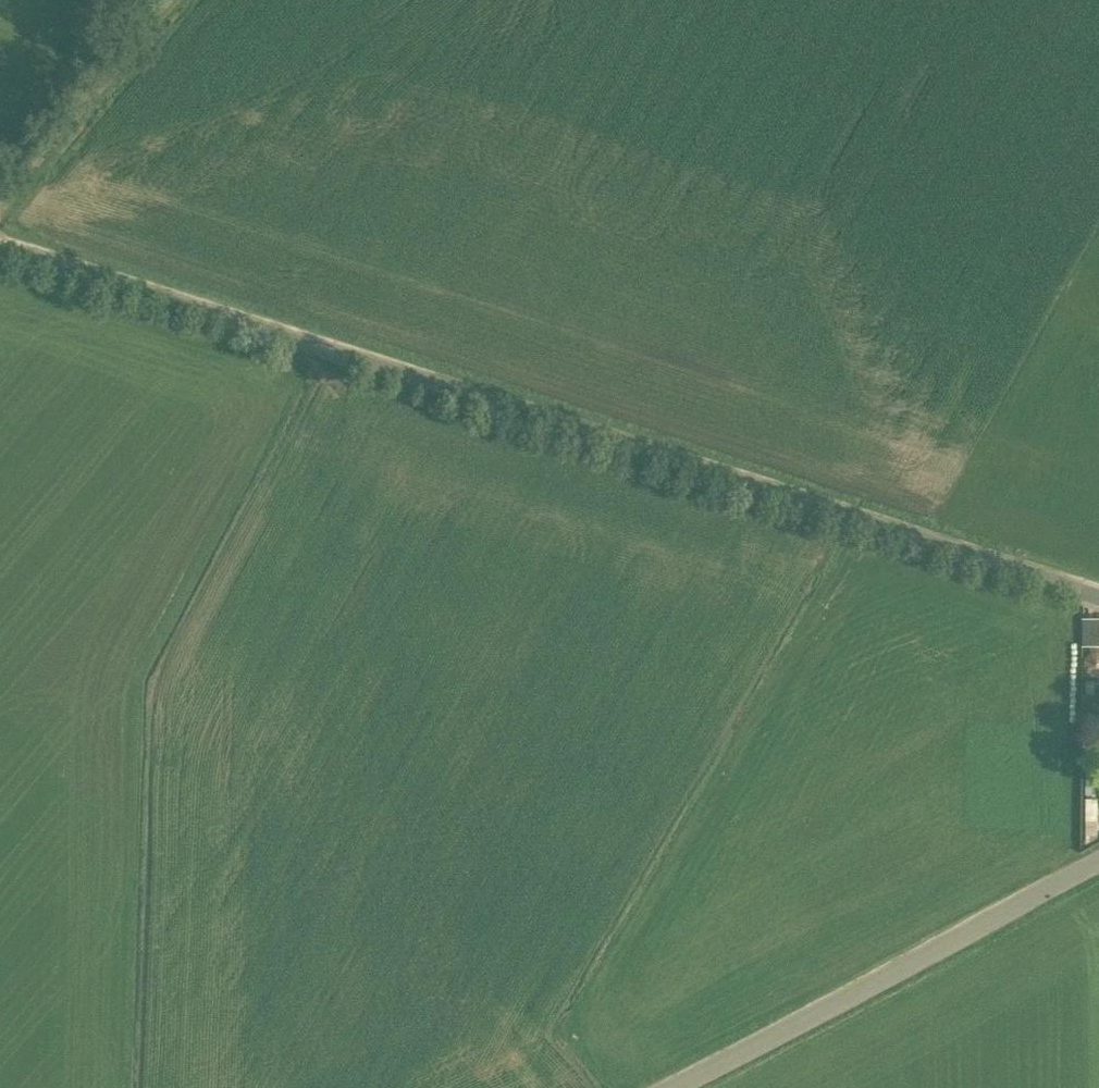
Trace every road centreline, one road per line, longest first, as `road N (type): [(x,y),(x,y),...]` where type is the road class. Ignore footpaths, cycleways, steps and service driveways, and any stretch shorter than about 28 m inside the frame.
road 1 (tertiary): [(1098,594),(0,247)]
road 2 (tertiary): [(678,1087),(1098,862)]
road 3 (track): [(0,203),(170,0)]

